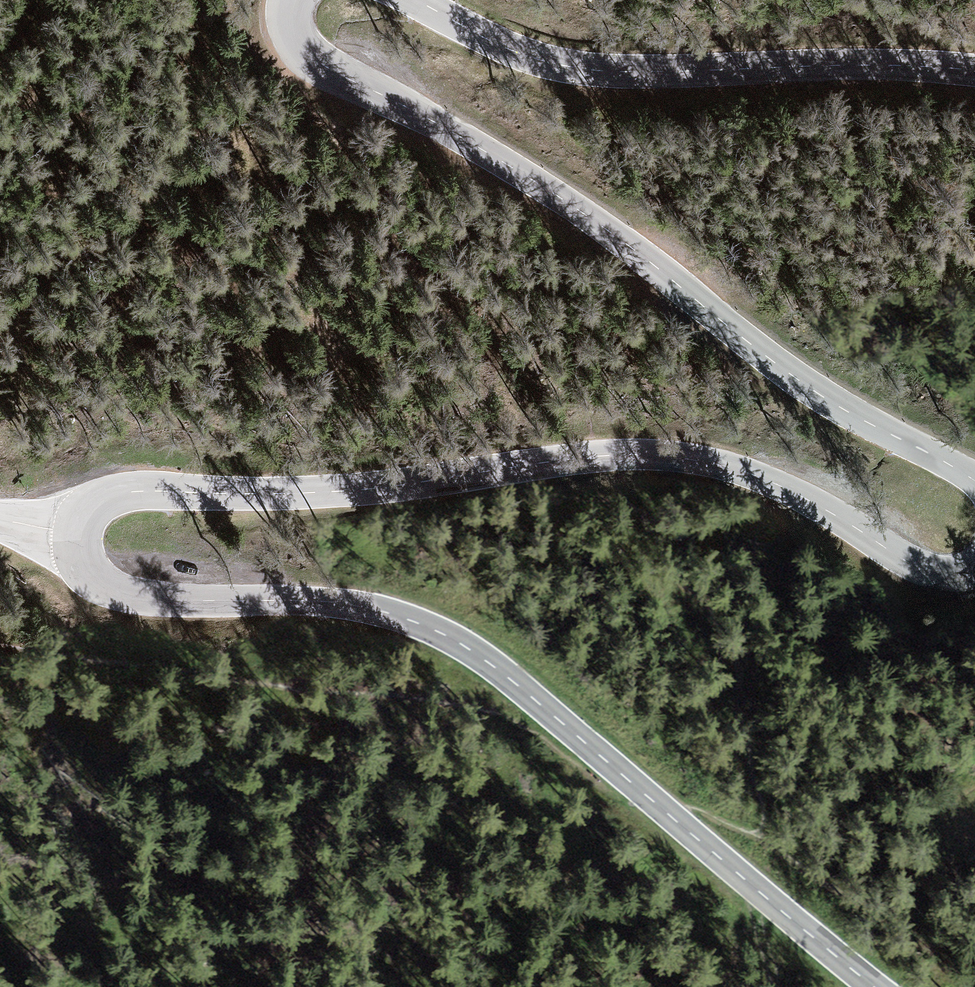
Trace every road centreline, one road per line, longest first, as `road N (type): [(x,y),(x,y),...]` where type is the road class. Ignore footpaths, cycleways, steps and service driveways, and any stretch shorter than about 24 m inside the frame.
road 1 (tertiary): [(874,986),(496,668),(439,631),(362,605),(130,595),(92,573),(81,535)]
road 2 (tertiary): [(81,535),(104,500),(127,492),(346,490),(638,453),(738,469),(933,571),(974,568)]
road 3 (tertiary): [(974,479),(825,399),(557,195),(314,59),(293,31),(294,0)]
road 4 (tertiary): [(417,0),(521,53),(597,70),(974,69)]

